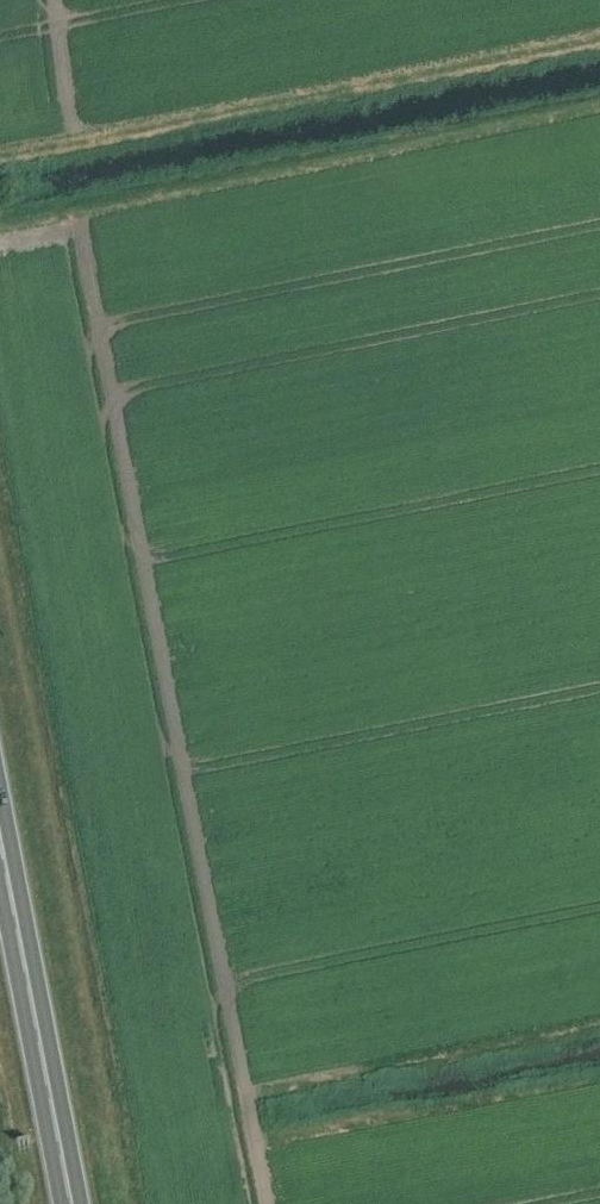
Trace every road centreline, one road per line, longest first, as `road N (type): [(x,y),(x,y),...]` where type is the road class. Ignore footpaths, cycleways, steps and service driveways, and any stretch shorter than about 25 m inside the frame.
road 1 (trunk): [(69,1203),(0,841)]

